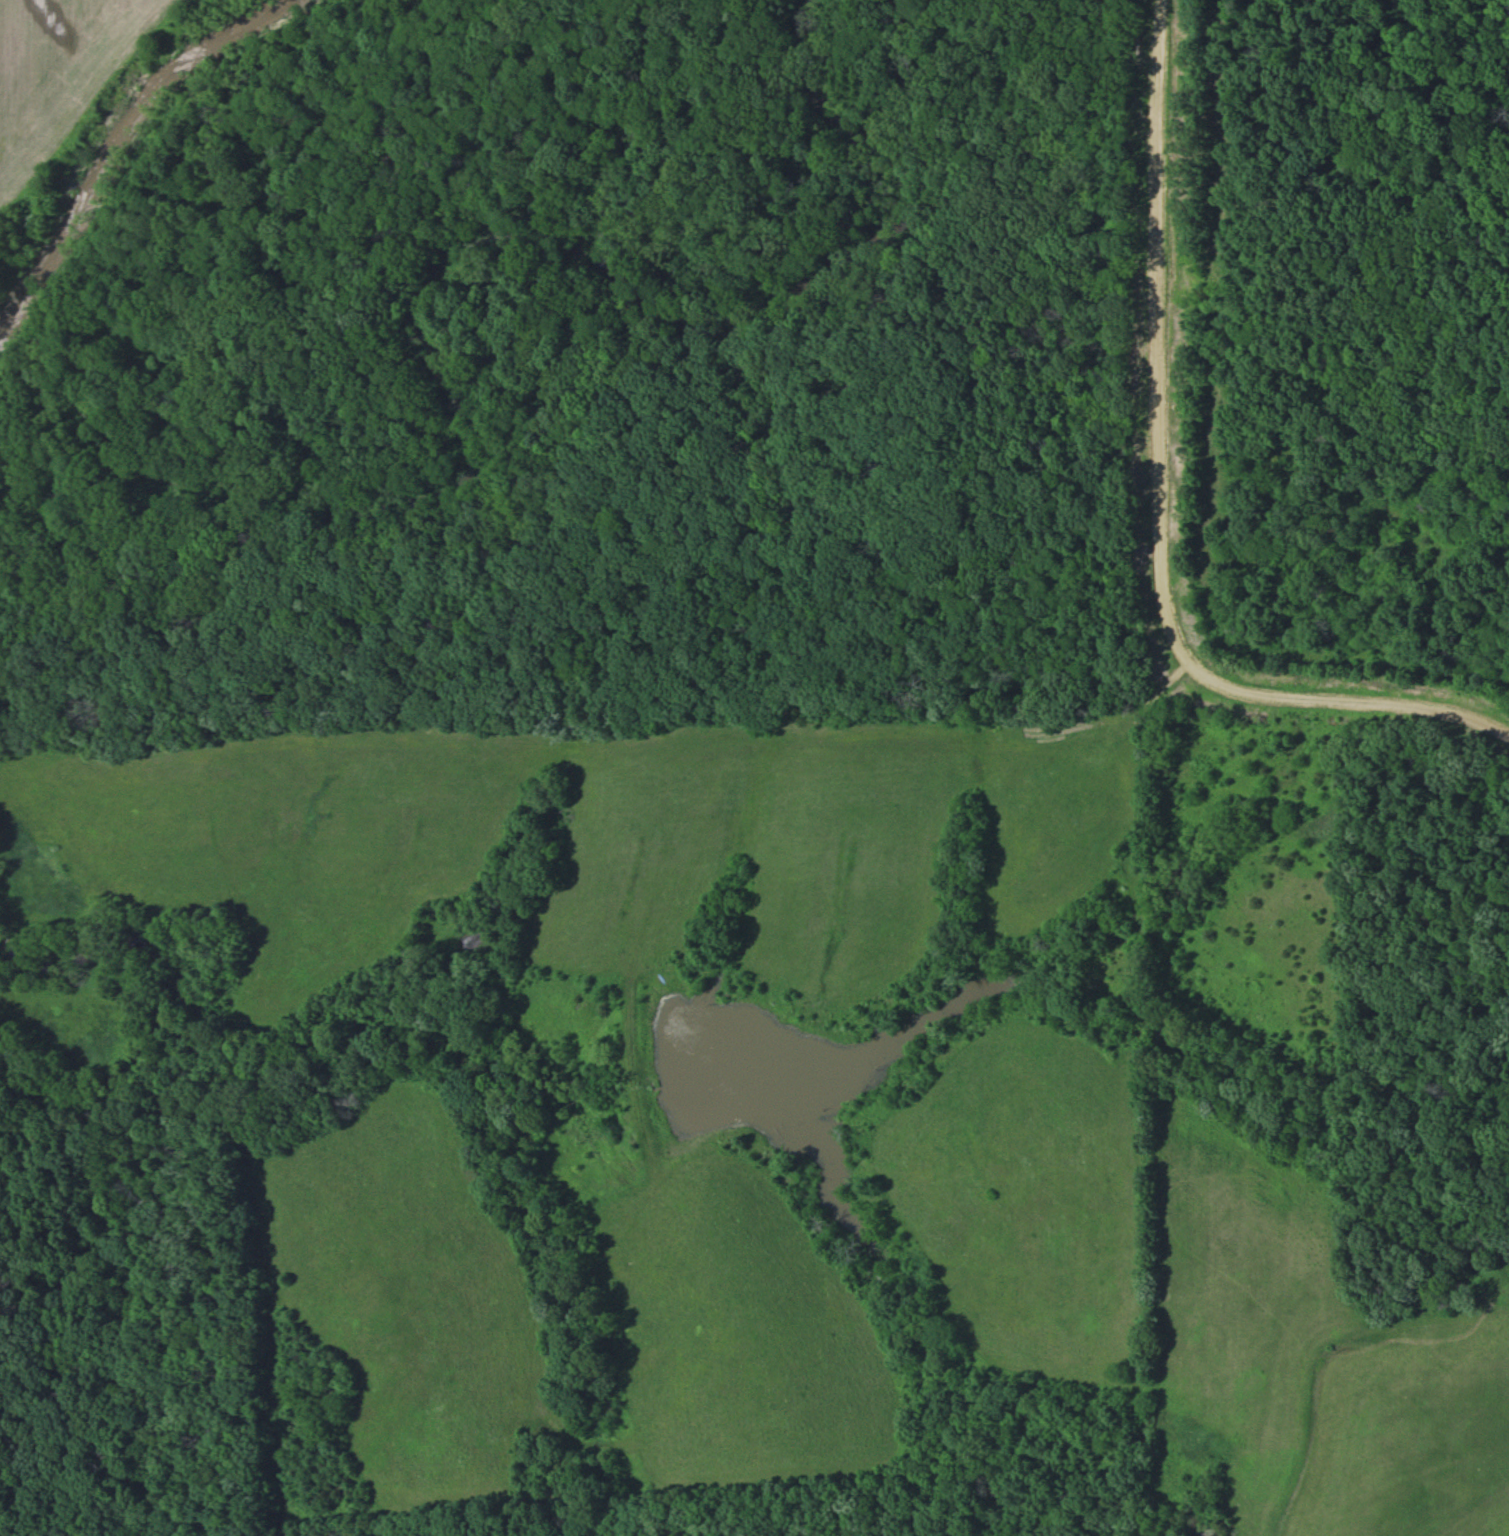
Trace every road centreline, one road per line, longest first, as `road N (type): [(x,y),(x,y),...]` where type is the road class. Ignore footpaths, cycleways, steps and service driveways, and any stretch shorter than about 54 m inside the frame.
road 1 (residential): [(1508,738),(1419,702),(1251,694),(1209,682),(1178,647),(1160,587),(1158,0)]

